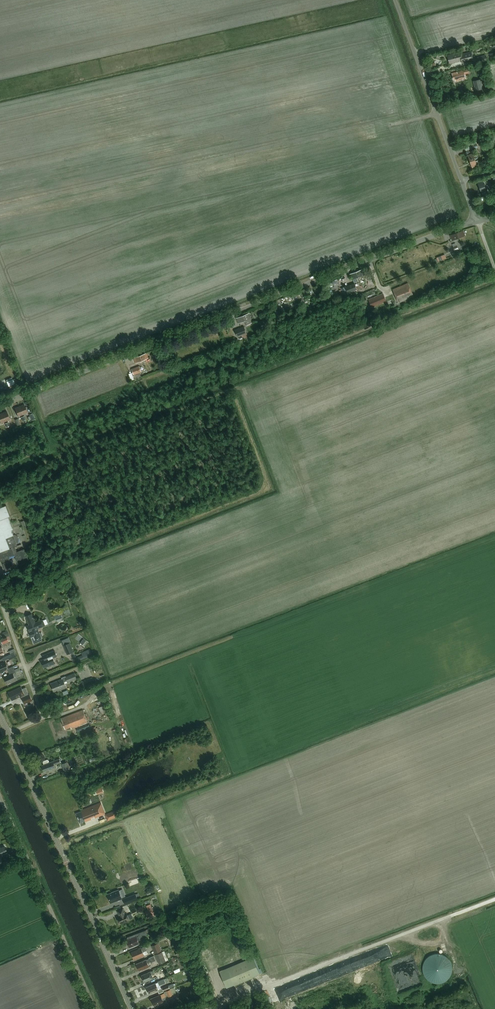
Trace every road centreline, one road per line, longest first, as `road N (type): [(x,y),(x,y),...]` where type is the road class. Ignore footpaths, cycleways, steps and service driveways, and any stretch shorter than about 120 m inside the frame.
road 1 (unclassified): [(39,389),(477,222)]
road 2 (tertiary): [(132,1008),(8,733)]
road 3 (unclassified): [(96,1008),(0,796)]
road 4 (unclassified): [(462,180),(395,0)]
road 5 (residential): [(8,733),(41,711),(0,602)]

